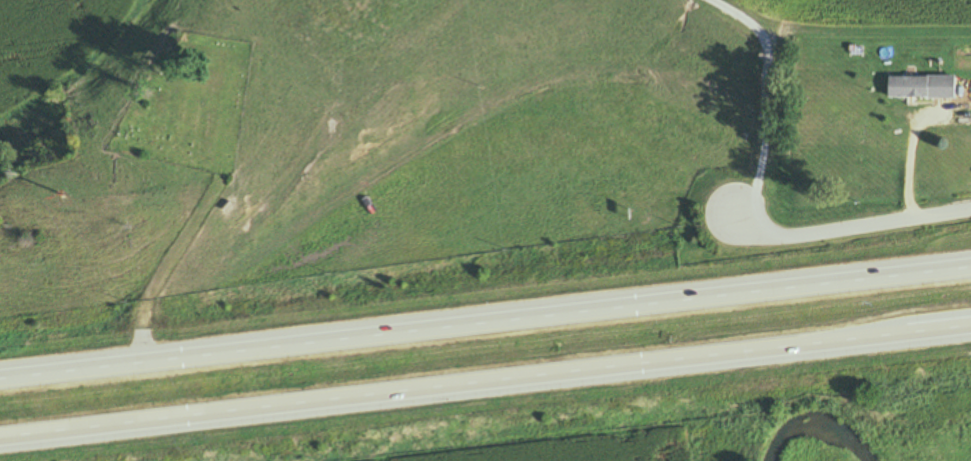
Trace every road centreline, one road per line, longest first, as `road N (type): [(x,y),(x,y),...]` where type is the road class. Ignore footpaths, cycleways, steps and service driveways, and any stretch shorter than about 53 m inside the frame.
road 1 (trunk): [(0,441),(970,328)]
road 2 (trunk): [(970,269),(0,380)]
road 3 (residential): [(733,213),(763,240),(970,208)]

